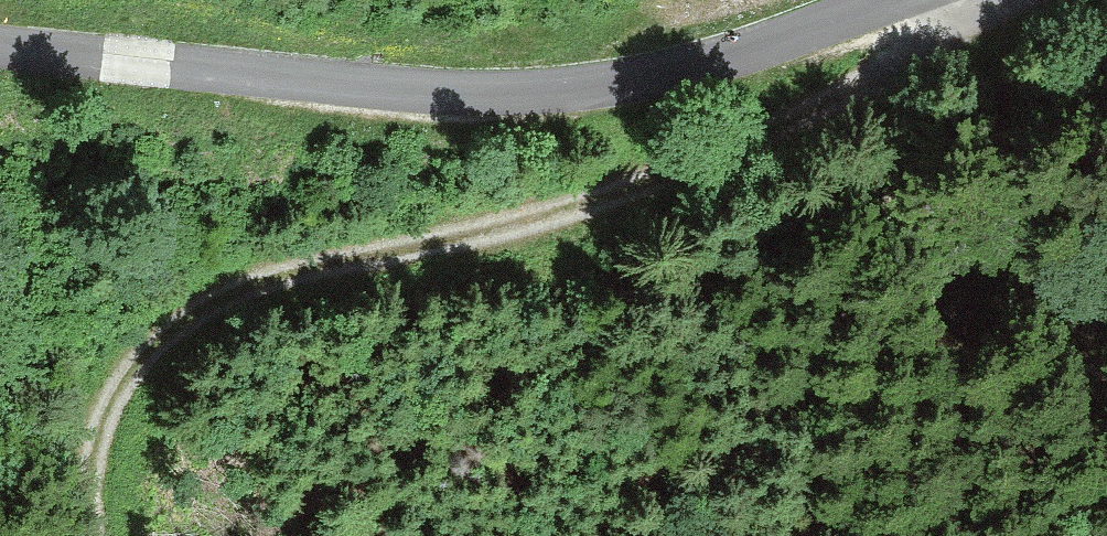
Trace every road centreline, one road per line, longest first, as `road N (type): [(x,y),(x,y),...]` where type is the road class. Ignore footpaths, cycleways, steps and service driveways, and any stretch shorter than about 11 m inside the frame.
road 1 (track): [(93,535),(83,457),(137,344),(227,288),(765,139),(965,28),(983,0)]
road 2 (unclassified): [(885,0),(660,76),(478,95),(0,46)]

